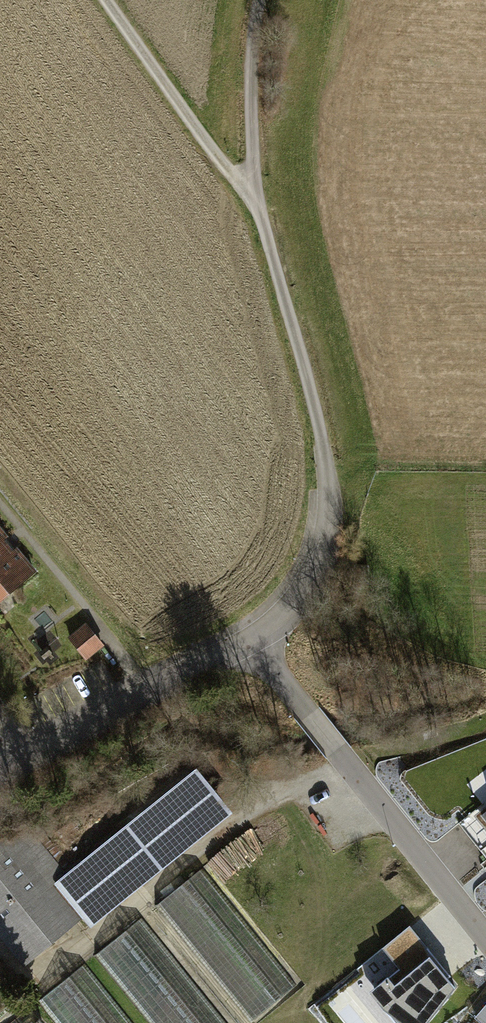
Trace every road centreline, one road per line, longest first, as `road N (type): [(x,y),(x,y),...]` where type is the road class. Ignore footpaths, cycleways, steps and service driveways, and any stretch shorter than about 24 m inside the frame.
road 1 (track): [(245,638),(293,601),(327,511),(326,464),(250,194)]
road 2 (residential): [(485,935),(245,638)]
road 3 (residential): [(0,772),(245,638)]
road 4 (track): [(250,194),(109,0)]
road 5 (track): [(250,194),(255,61),(267,0)]

